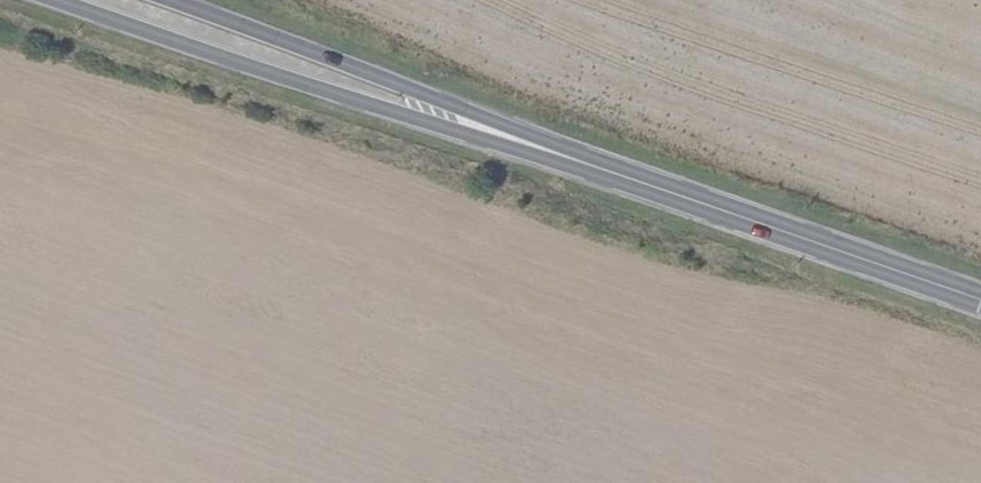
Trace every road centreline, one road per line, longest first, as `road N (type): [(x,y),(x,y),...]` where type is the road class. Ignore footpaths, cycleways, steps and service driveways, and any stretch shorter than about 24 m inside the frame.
road 1 (primary): [(63,0),(817,241)]
road 2 (primary): [(817,241),(156,0)]
road 3 (primary): [(980,298),(817,241)]

